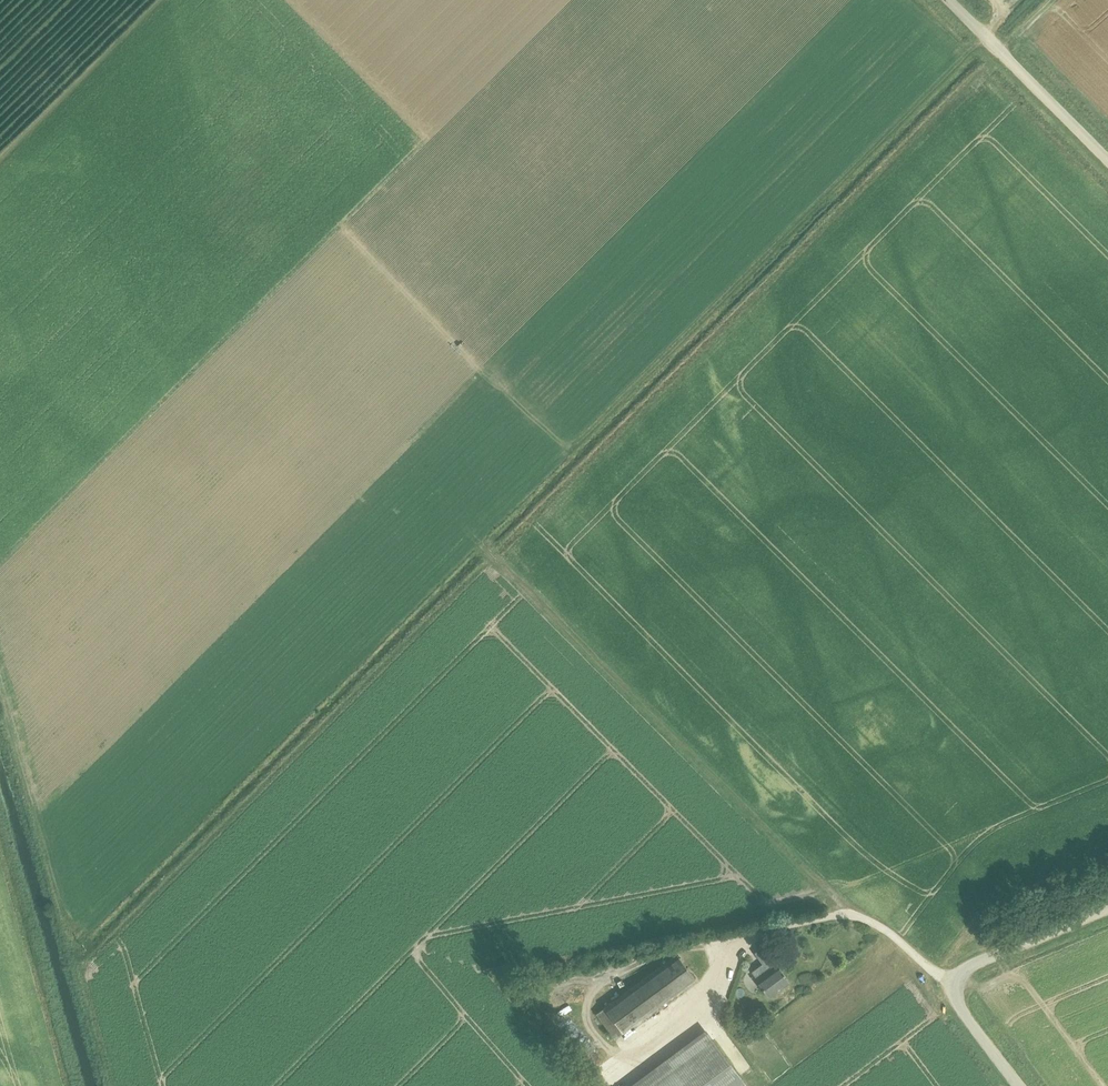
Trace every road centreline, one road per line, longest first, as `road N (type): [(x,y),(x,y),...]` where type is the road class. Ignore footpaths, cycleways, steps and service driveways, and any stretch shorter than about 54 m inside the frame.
road 1 (unclassified): [(1018,1085),(954,996),(956,975),(1107,907)]
road 2 (unclassified): [(1107,161),(948,0)]

